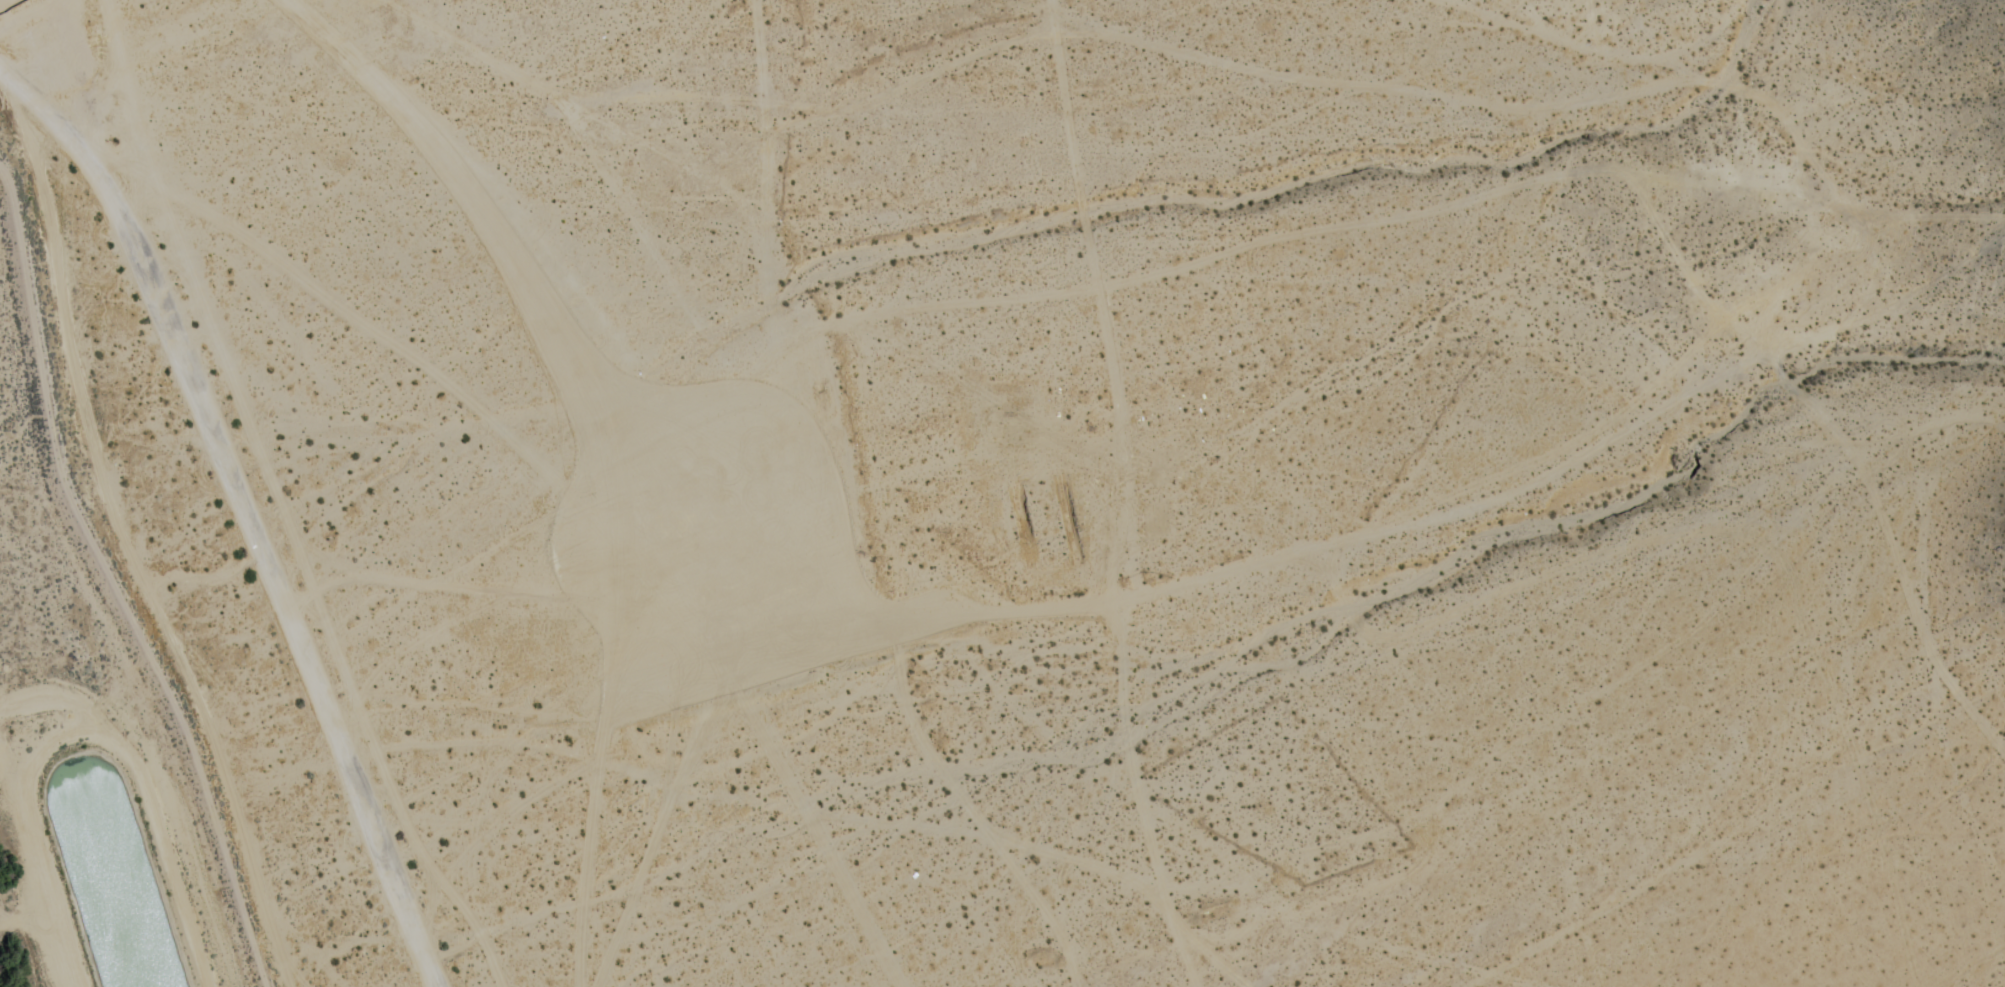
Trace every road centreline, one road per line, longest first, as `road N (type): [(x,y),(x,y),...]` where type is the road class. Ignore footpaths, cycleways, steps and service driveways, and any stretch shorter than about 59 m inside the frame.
road 1 (track): [(0,78),(73,130),(123,228),(427,986)]

